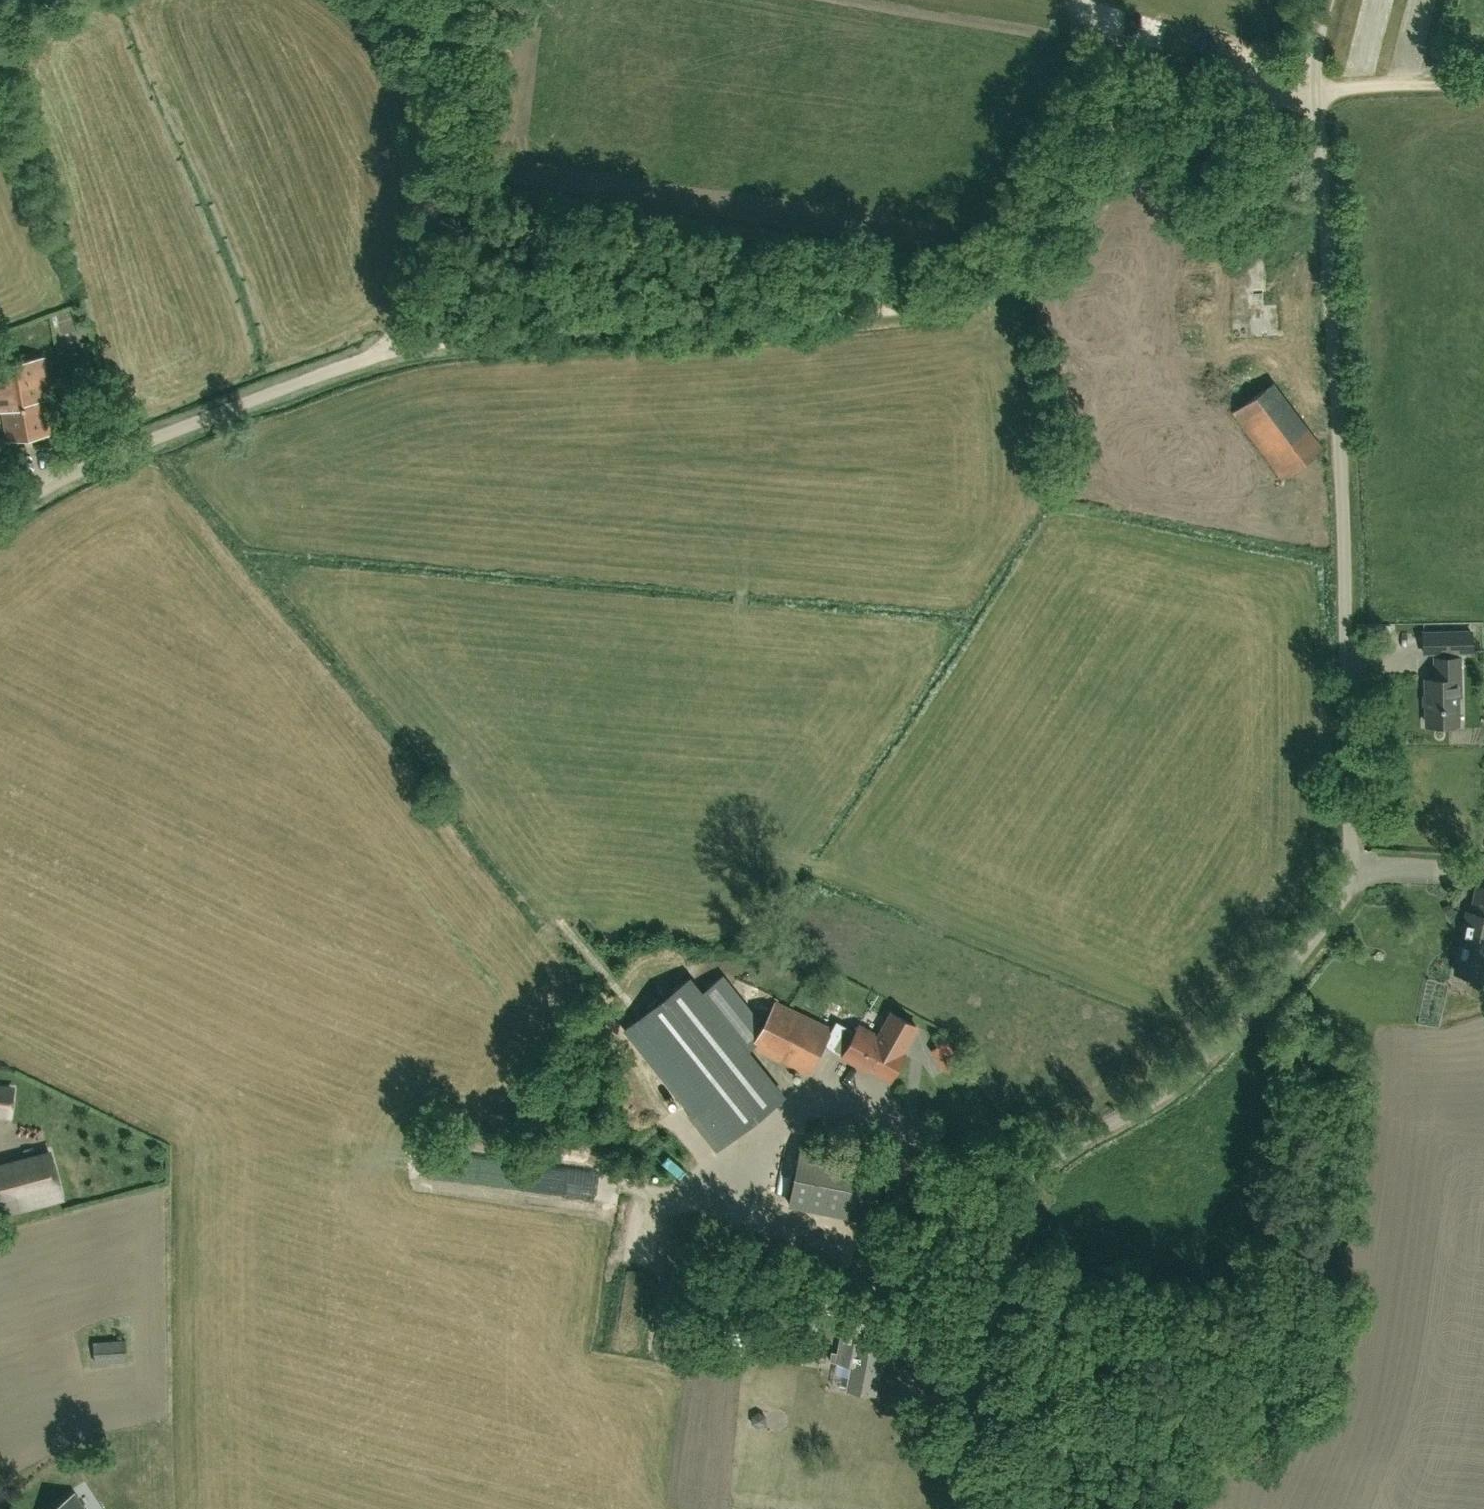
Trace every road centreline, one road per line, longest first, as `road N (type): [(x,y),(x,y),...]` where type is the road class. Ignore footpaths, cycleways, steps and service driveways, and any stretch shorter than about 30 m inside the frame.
road 1 (unclassified): [(968,1508),(983,1370),(1031,1191),(1060,1160),(1181,1086),(1237,1040),(1340,902),(1353,869),(1316,62),(1328,0)]
road 2 (track): [(434,341),(954,300),(993,282),(1134,157),(1317,92)]
road 3 (unclassified): [(0,517),(118,451),(385,350),(434,341)]
road 4 (track): [(385,350),(425,264),(435,169),(418,77),(365,0)]
road 5 (track): [(1483,85),(1317,92)]

